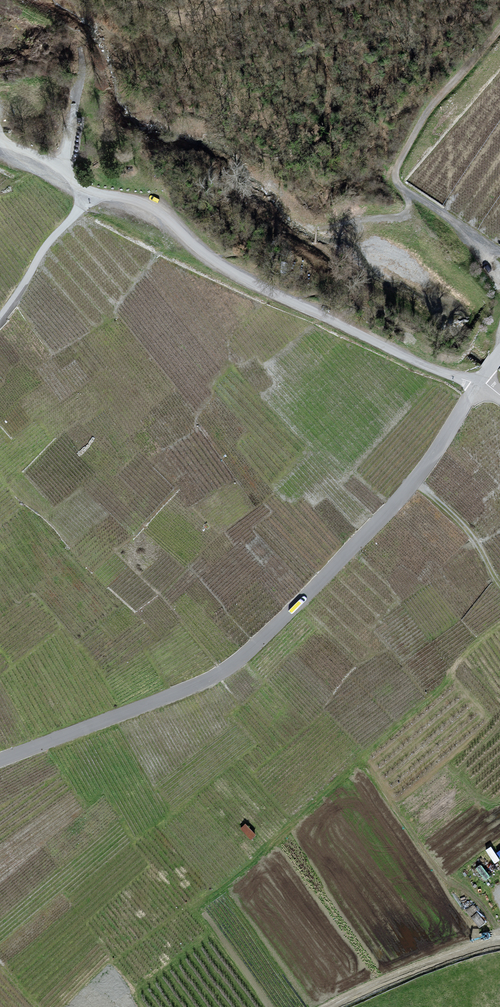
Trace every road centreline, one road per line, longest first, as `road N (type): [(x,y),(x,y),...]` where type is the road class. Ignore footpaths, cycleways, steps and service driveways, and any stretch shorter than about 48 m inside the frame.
road 1 (unclassified): [(0,760),(235,663),(404,494),(477,385)]
road 2 (unclassified): [(477,385),(238,275),(149,206),(90,198)]
road 3 (track): [(408,196),(396,180),(397,167),(422,119),(491,40)]
road 4 (unclassified): [(331,1006),(499,942)]
road 5 (unclassified): [(0,319),(46,246),(90,198)]

